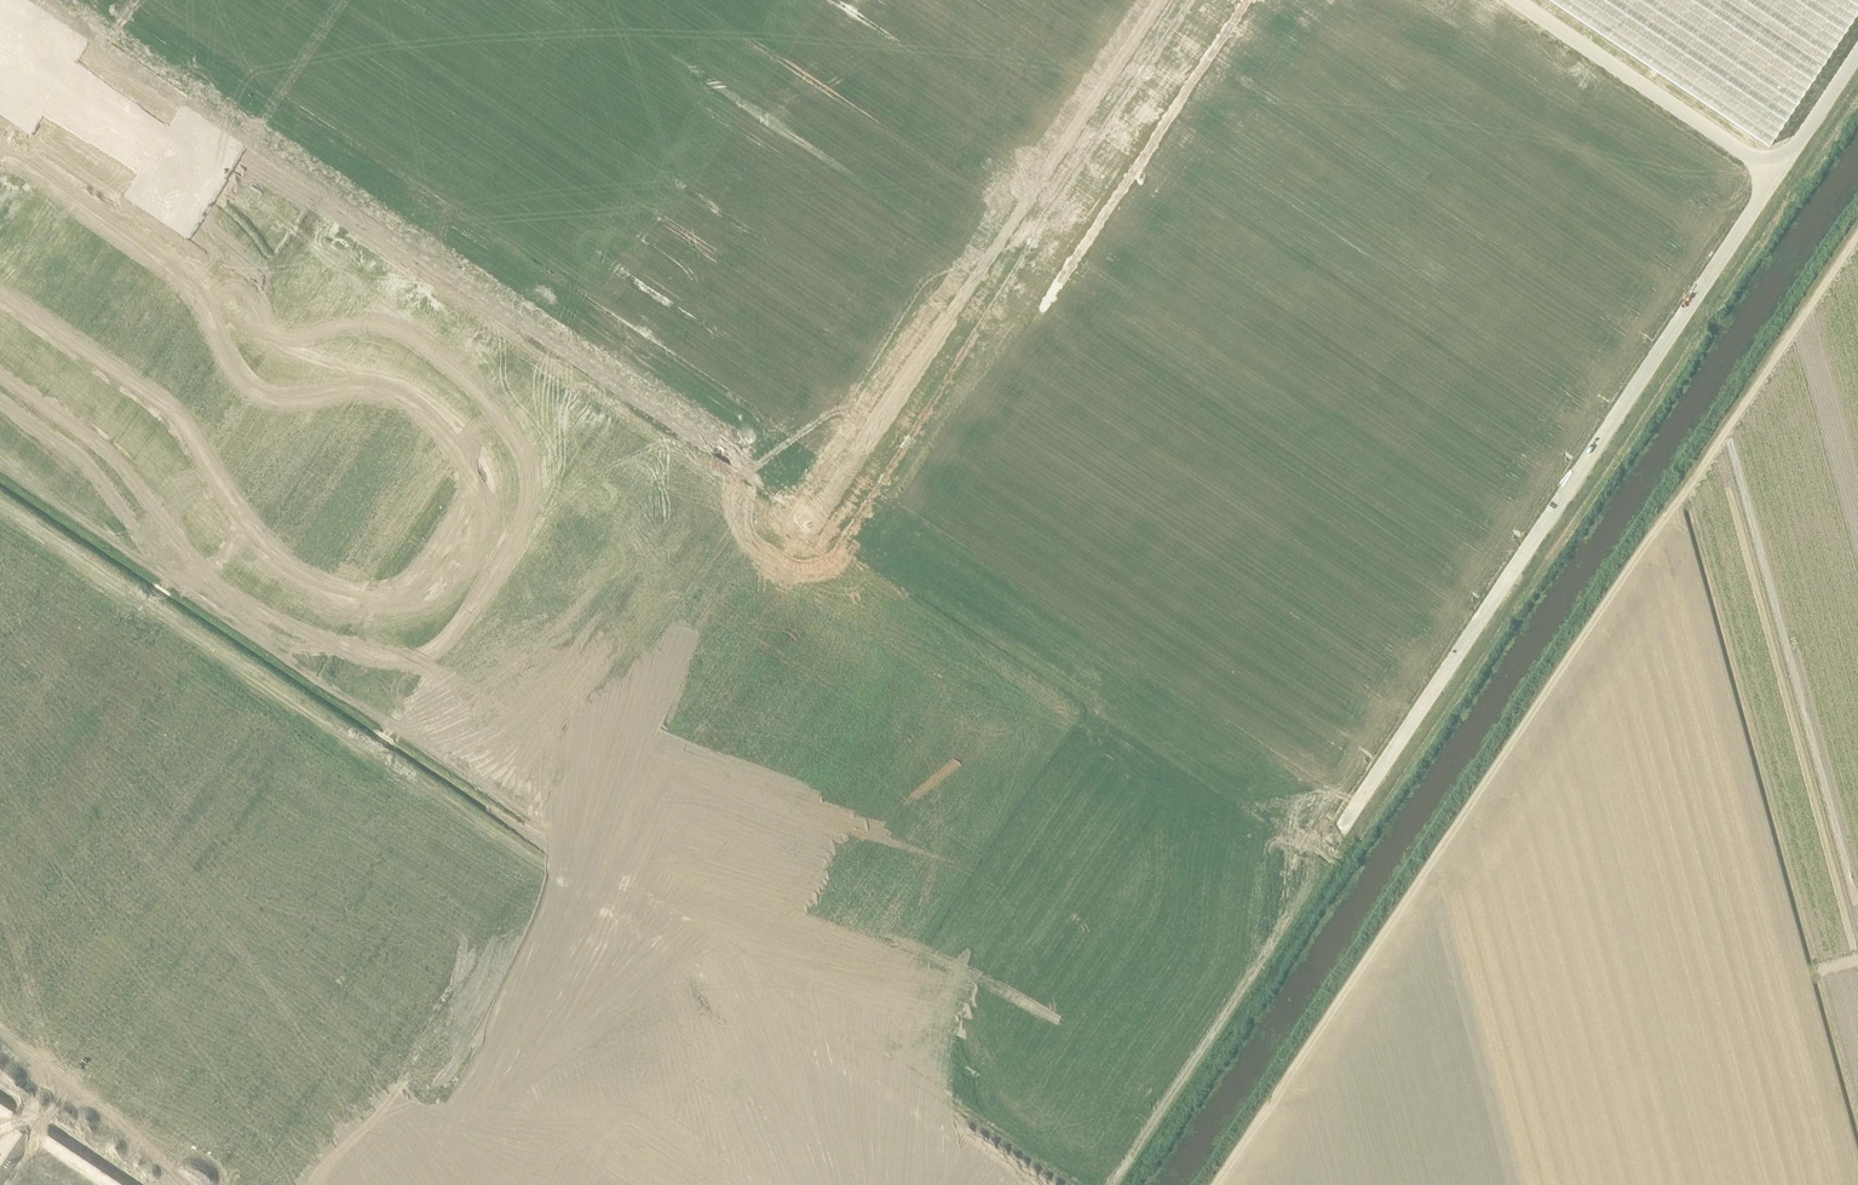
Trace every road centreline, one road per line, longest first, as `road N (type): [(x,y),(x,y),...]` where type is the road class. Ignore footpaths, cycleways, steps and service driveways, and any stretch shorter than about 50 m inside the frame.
road 1 (unclassified): [(1338,835),(1777,174)]
road 2 (unclassified): [(1777,174),(1513,0)]
road 3 (unclassified): [(1777,174),(1857,54)]

